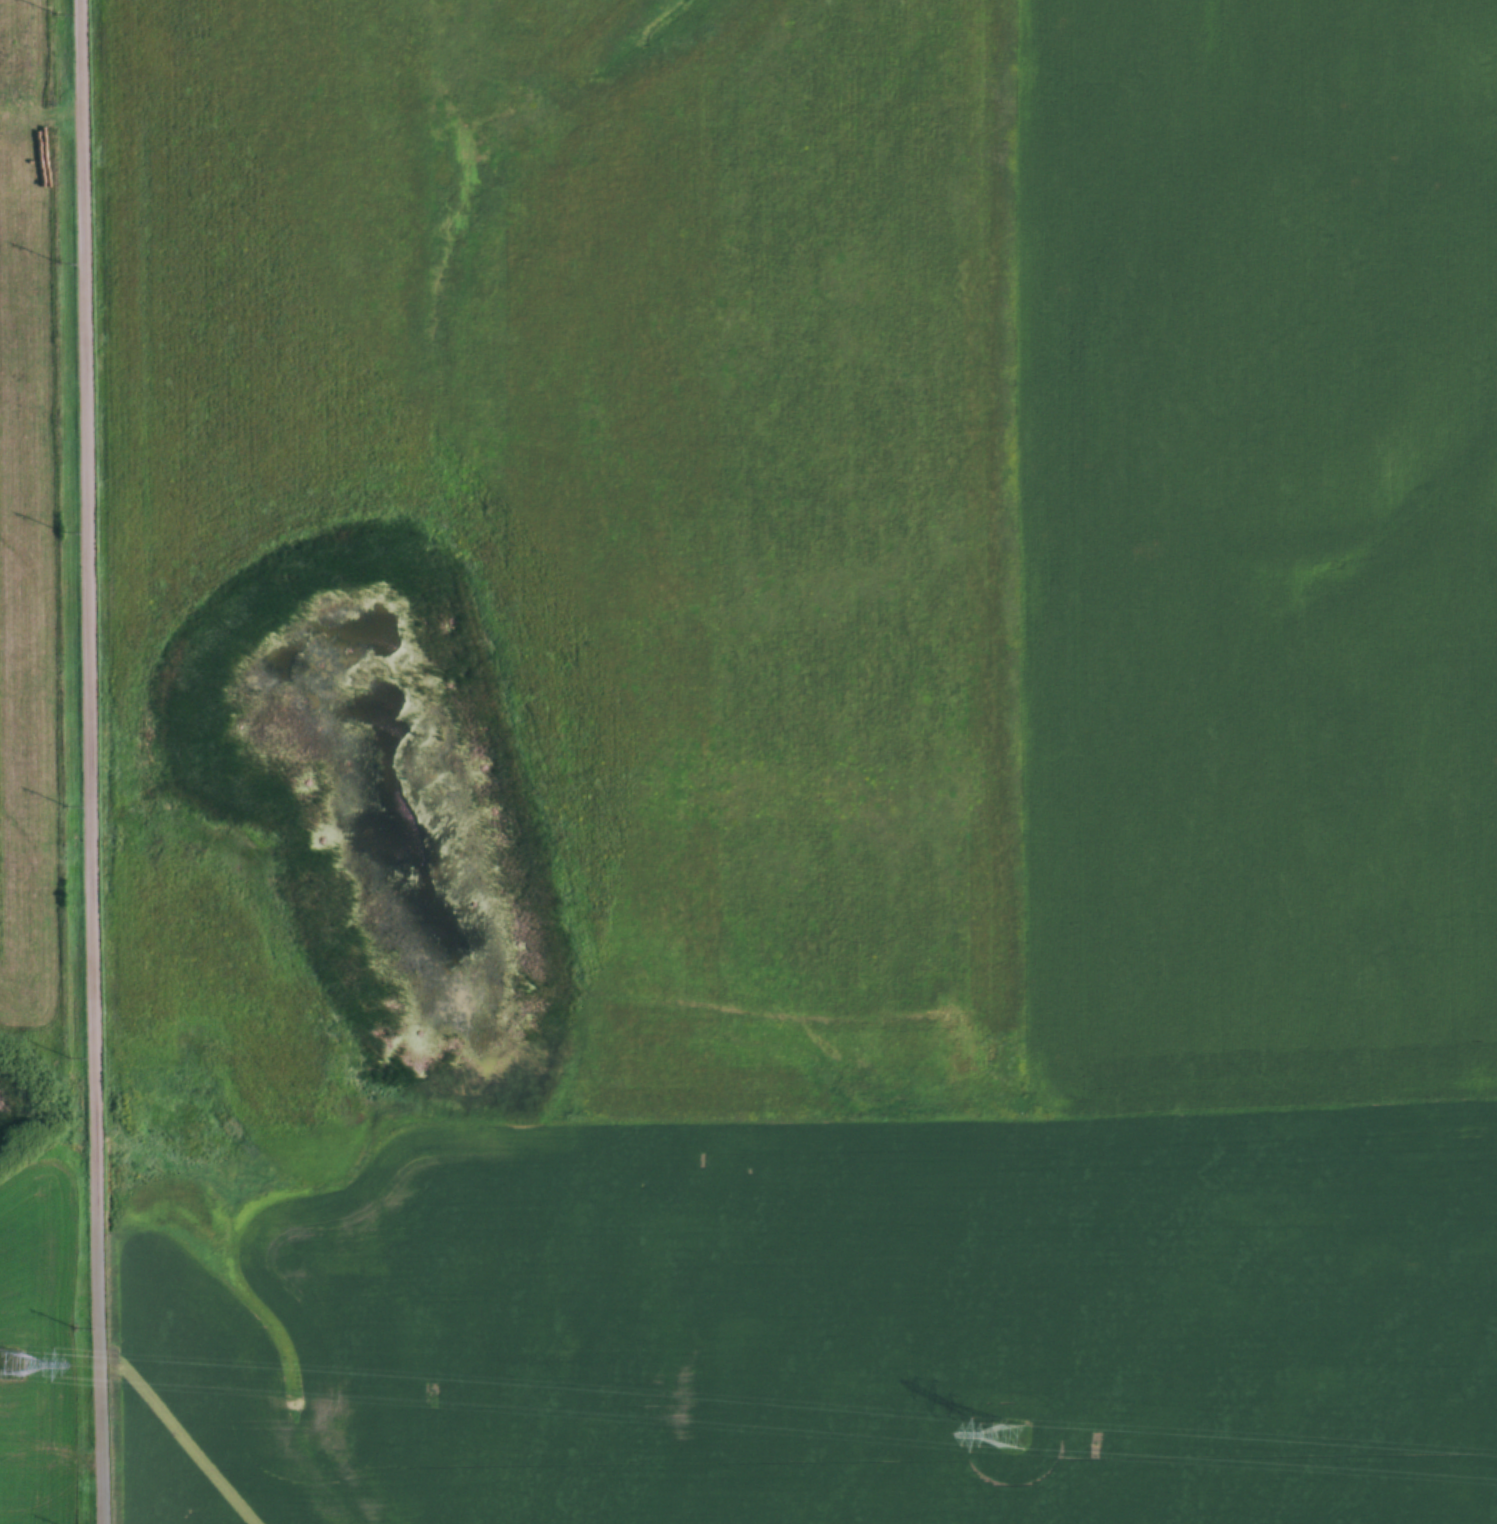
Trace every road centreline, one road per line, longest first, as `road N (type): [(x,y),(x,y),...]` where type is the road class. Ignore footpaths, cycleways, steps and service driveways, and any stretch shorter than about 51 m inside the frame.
road 1 (residential): [(103,1523),(80,0)]

